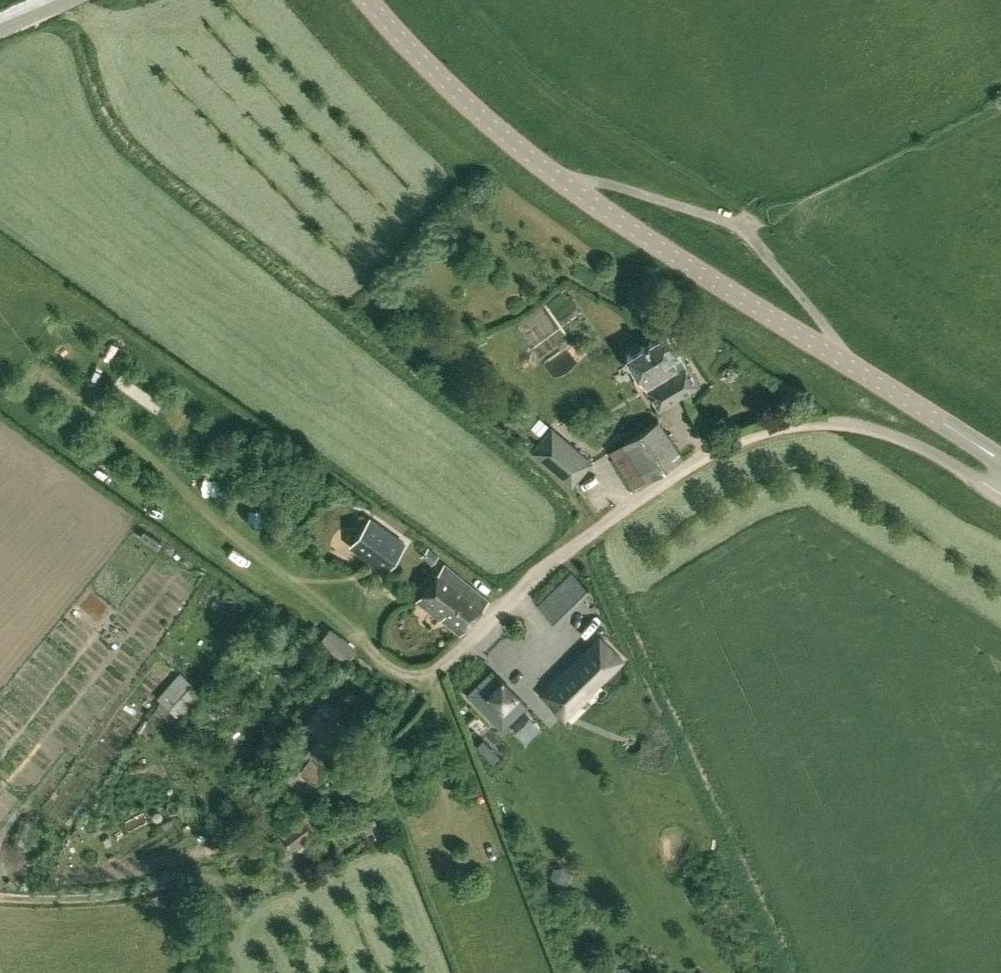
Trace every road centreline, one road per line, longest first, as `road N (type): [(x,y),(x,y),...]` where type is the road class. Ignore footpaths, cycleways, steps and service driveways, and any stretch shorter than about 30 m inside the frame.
road 1 (tertiary): [(370,0),(431,67),(547,169),(1000,461)]
road 2 (track): [(229,907),(224,866),(123,894),(0,897)]
road 3 (track): [(753,238),(731,222),(547,169)]
road 4 (track): [(852,365),(753,238)]

